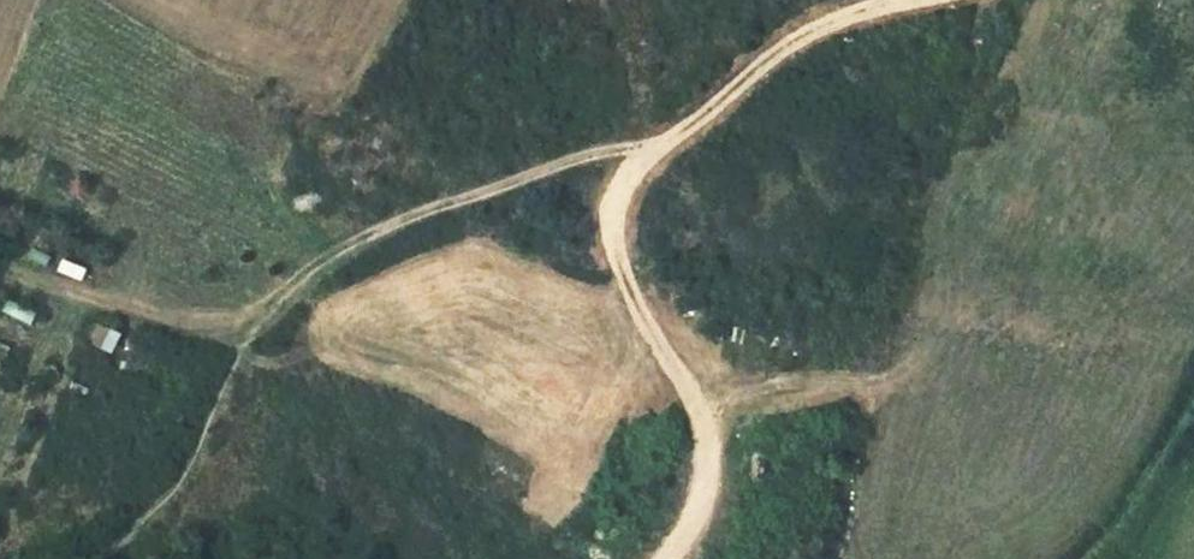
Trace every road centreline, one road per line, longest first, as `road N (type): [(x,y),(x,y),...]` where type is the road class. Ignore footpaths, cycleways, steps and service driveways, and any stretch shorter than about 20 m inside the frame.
road 1 (track): [(242,345),(319,277),(405,223),(570,166),(657,149)]
road 2 (track): [(652,558),(695,490),(695,411),(613,258),(617,206),(657,149)]
road 3 (track): [(657,149),(822,23),(921,0)]
road 4 (track): [(16,273),(204,346),(242,345)]

